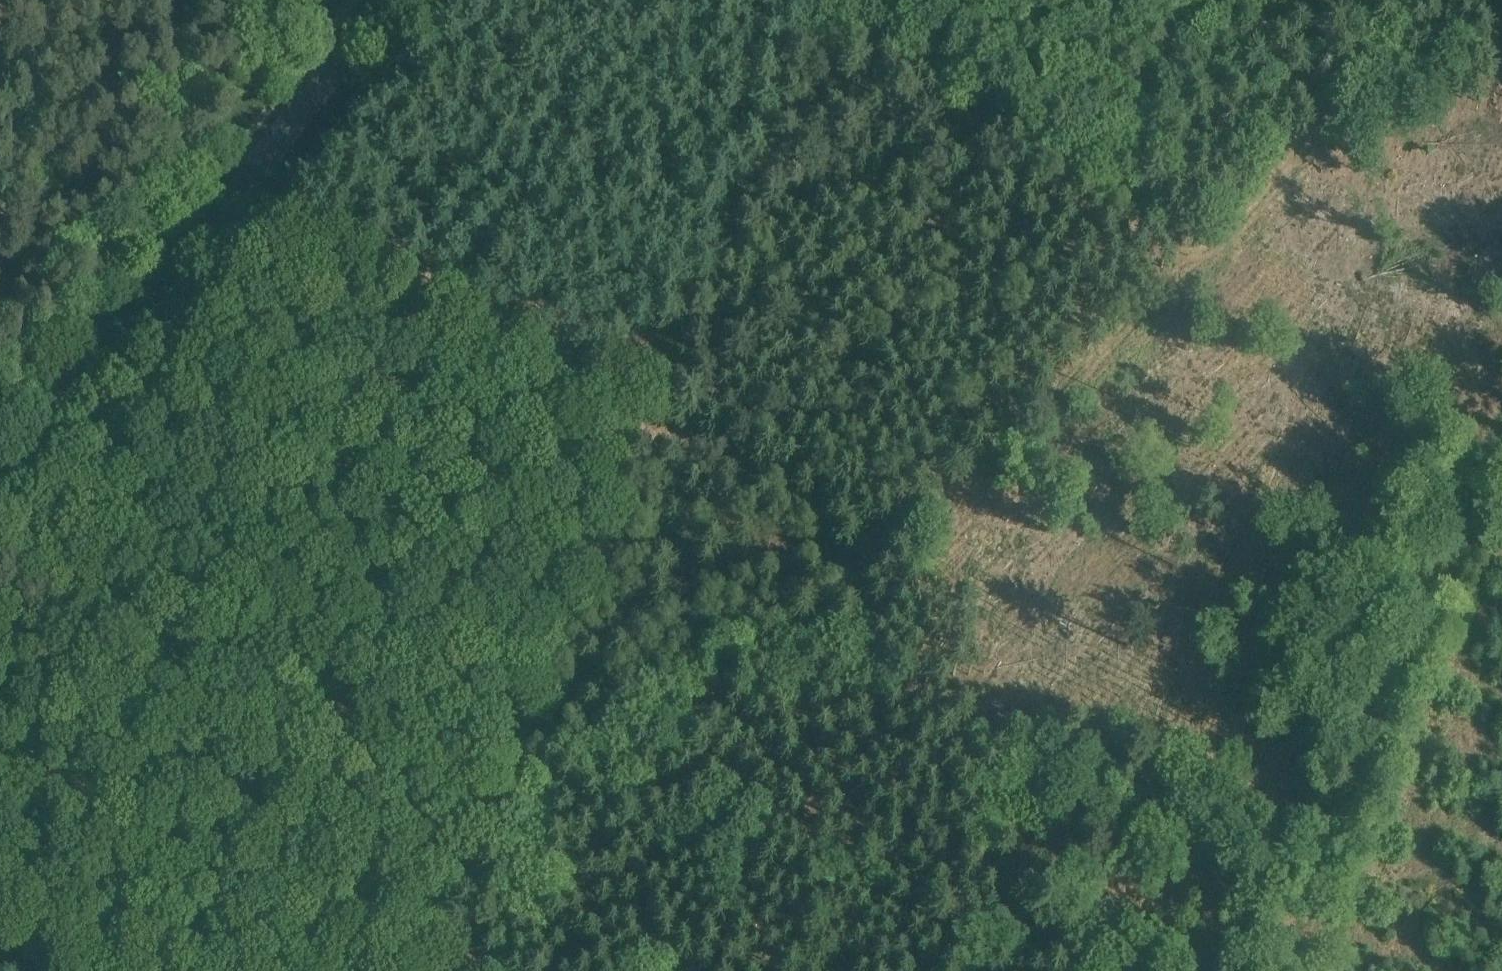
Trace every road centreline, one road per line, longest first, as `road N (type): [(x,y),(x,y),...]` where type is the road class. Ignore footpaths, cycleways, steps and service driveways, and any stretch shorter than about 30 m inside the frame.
road 1 (track): [(1501,364),(1265,970)]
road 2 (secondary): [(0,514),(389,0)]

